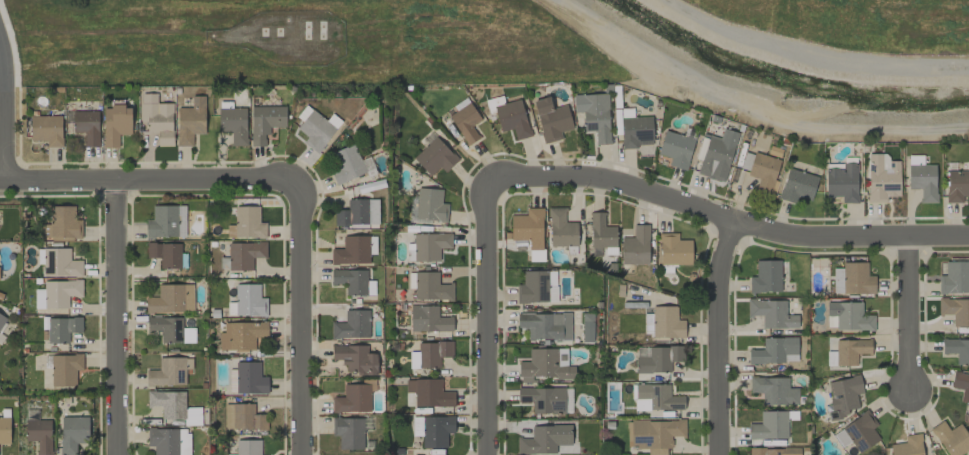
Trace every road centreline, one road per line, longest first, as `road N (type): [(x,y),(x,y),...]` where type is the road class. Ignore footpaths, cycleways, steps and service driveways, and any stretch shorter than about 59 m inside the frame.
road 1 (residential): [(494,180),(605,178),(798,237),(968,235)]
road 2 (residential): [(0,183),(291,184)]
road 3 (residential): [(494,180),(483,201),(484,454)]
road 4 (residential): [(114,182),(115,454)]
road 5 (residential): [(291,184),(298,200),(300,454)]
road 6 (residential): [(727,217),(716,284),(717,454)]
road 7 (residential): [(907,235),(906,394)]

